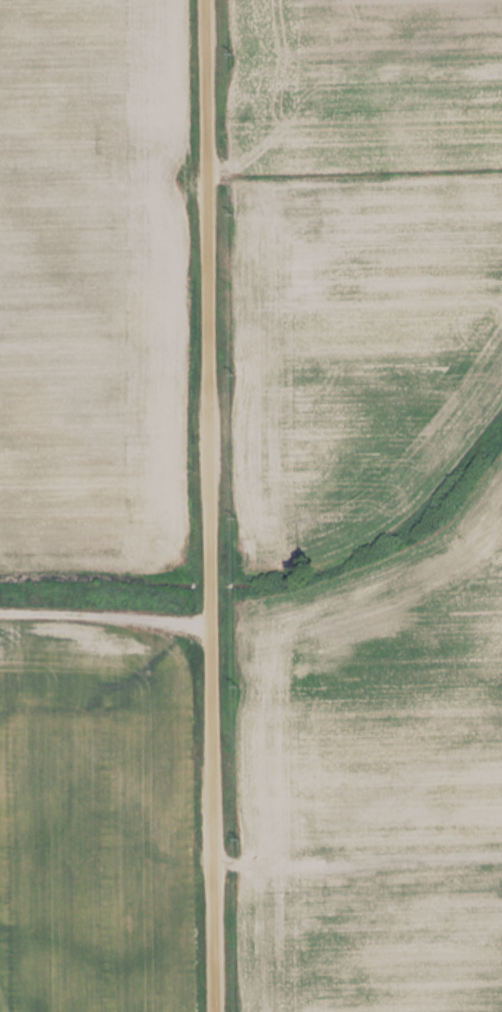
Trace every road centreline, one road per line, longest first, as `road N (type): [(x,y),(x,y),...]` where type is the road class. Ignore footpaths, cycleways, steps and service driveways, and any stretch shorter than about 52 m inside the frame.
road 1 (residential): [(213,1011),(203,0)]

